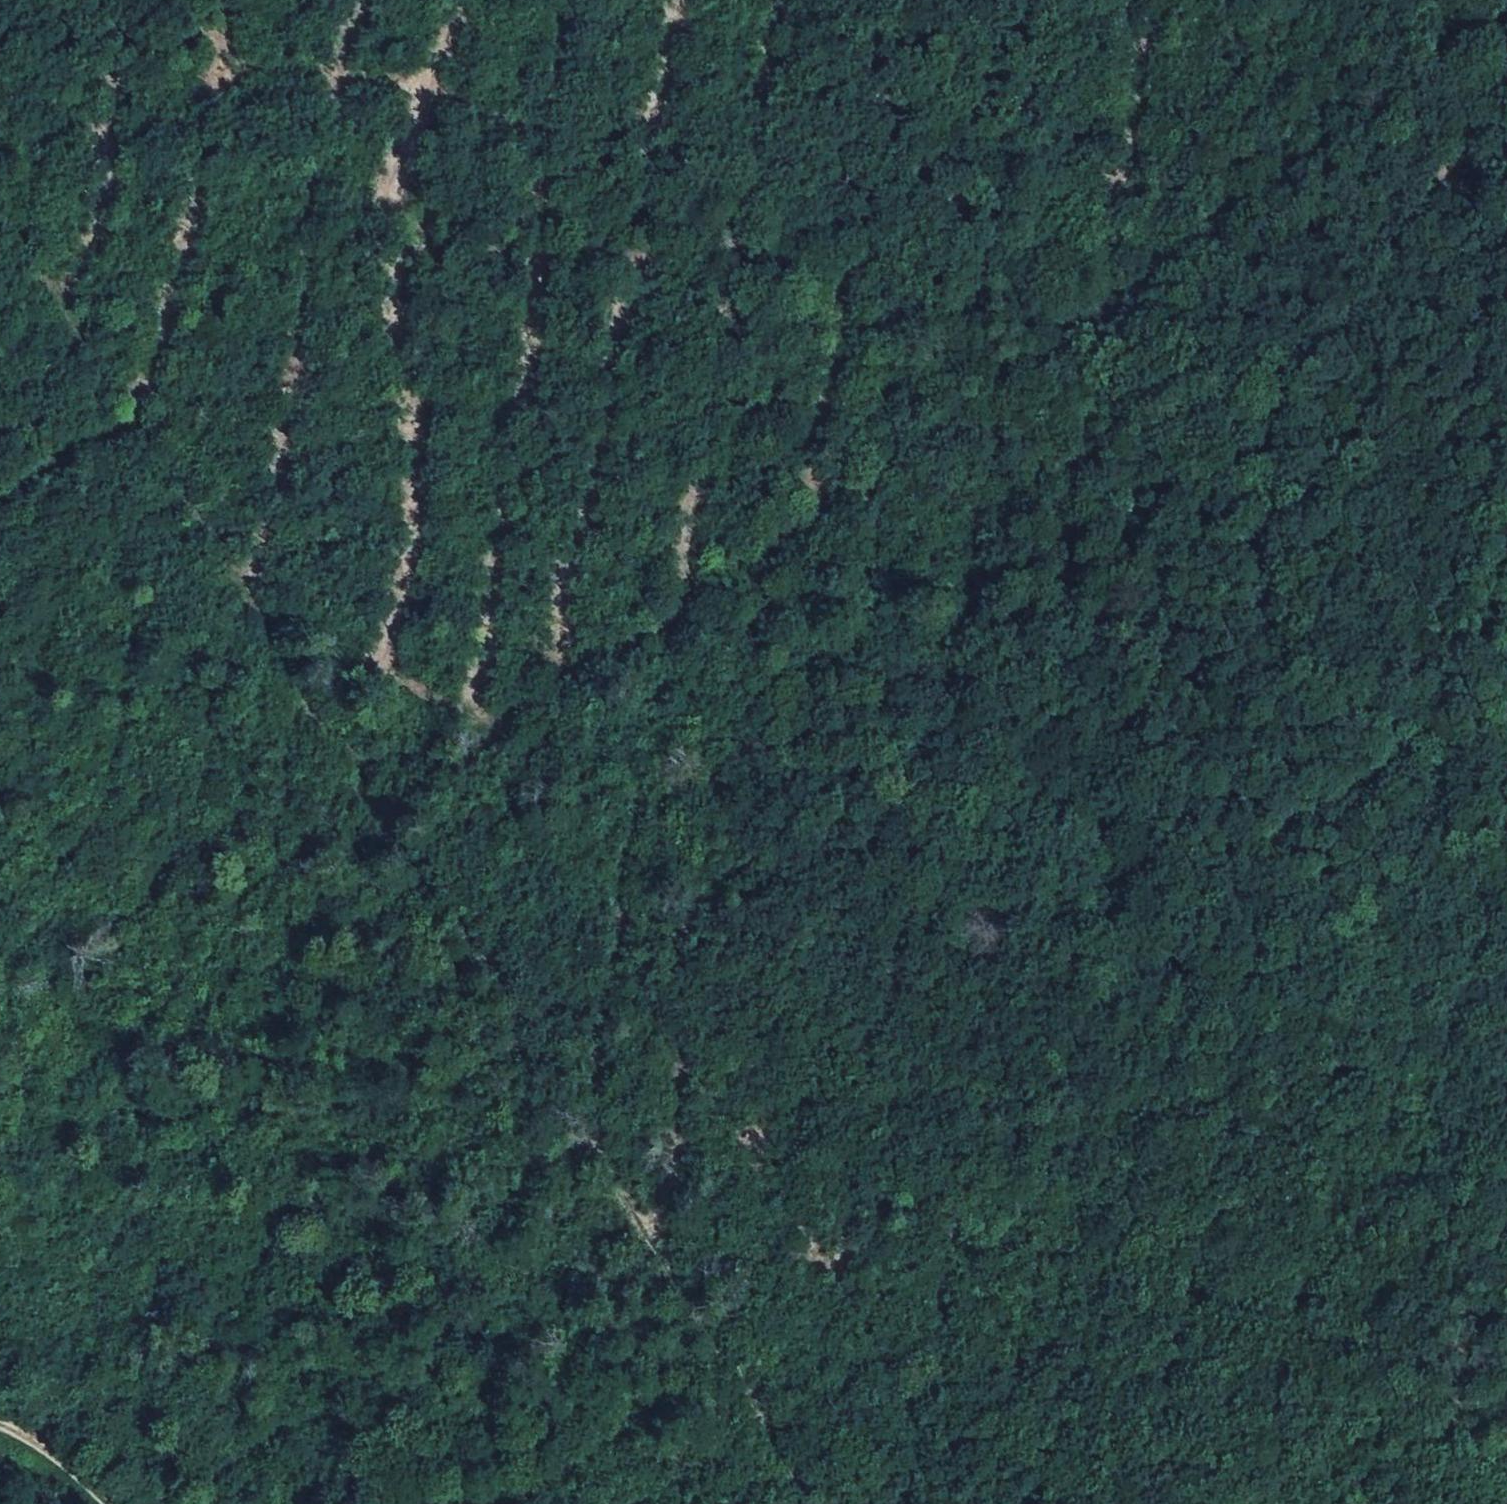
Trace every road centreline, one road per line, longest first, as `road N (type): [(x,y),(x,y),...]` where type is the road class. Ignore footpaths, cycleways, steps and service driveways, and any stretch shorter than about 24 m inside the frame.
road 1 (track): [(103,1503),(40,1449),(0,1428)]

